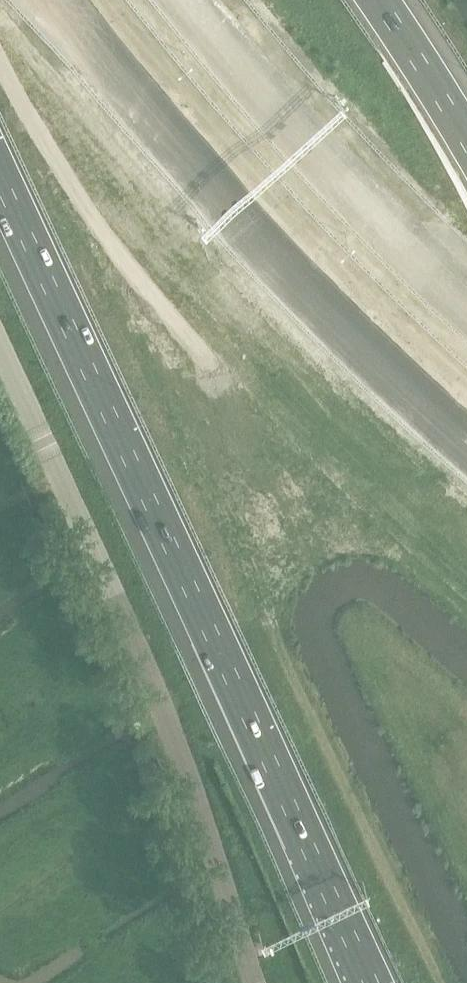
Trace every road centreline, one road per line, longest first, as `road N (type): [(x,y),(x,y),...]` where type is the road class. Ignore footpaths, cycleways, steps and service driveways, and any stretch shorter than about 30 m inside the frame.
road 1 (motorway): [(0,165),(376,982)]
road 2 (tertiary): [(255,982),(153,682),(0,346)]
road 3 (motorway): [(54,0),(231,214),(466,446)]
road 4 (motorway): [(466,300),(276,113),(186,0)]
road 5 (motorway): [(466,140),(380,0)]

